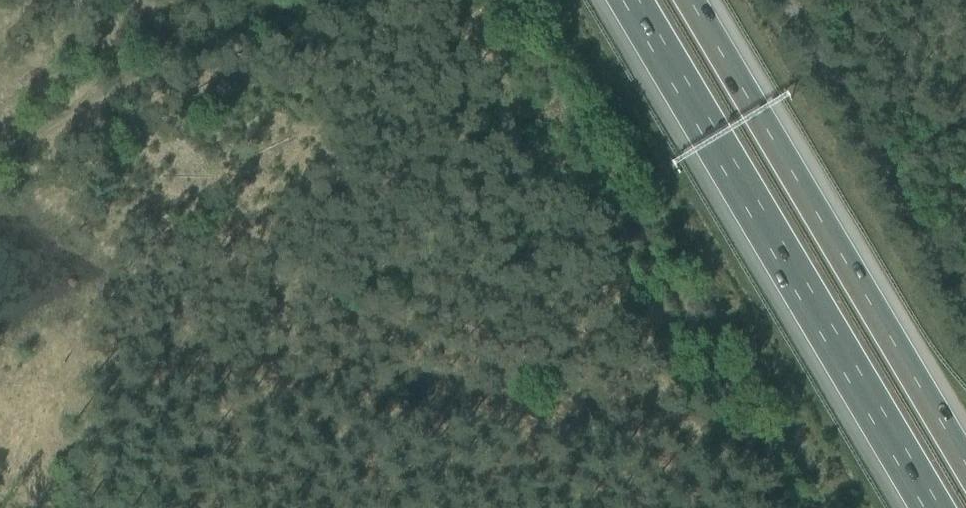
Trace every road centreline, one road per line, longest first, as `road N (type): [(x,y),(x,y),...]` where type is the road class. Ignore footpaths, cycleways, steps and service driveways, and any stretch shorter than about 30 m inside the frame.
road 1 (track): [(492,0),(794,507)]
road 2 (motorway): [(631,0),(932,507)]
road 3 (track): [(832,507),(543,0)]
road 4 (motorway): [(965,463),(691,0)]
road 5 (track): [(137,0),(151,53),(0,149)]

